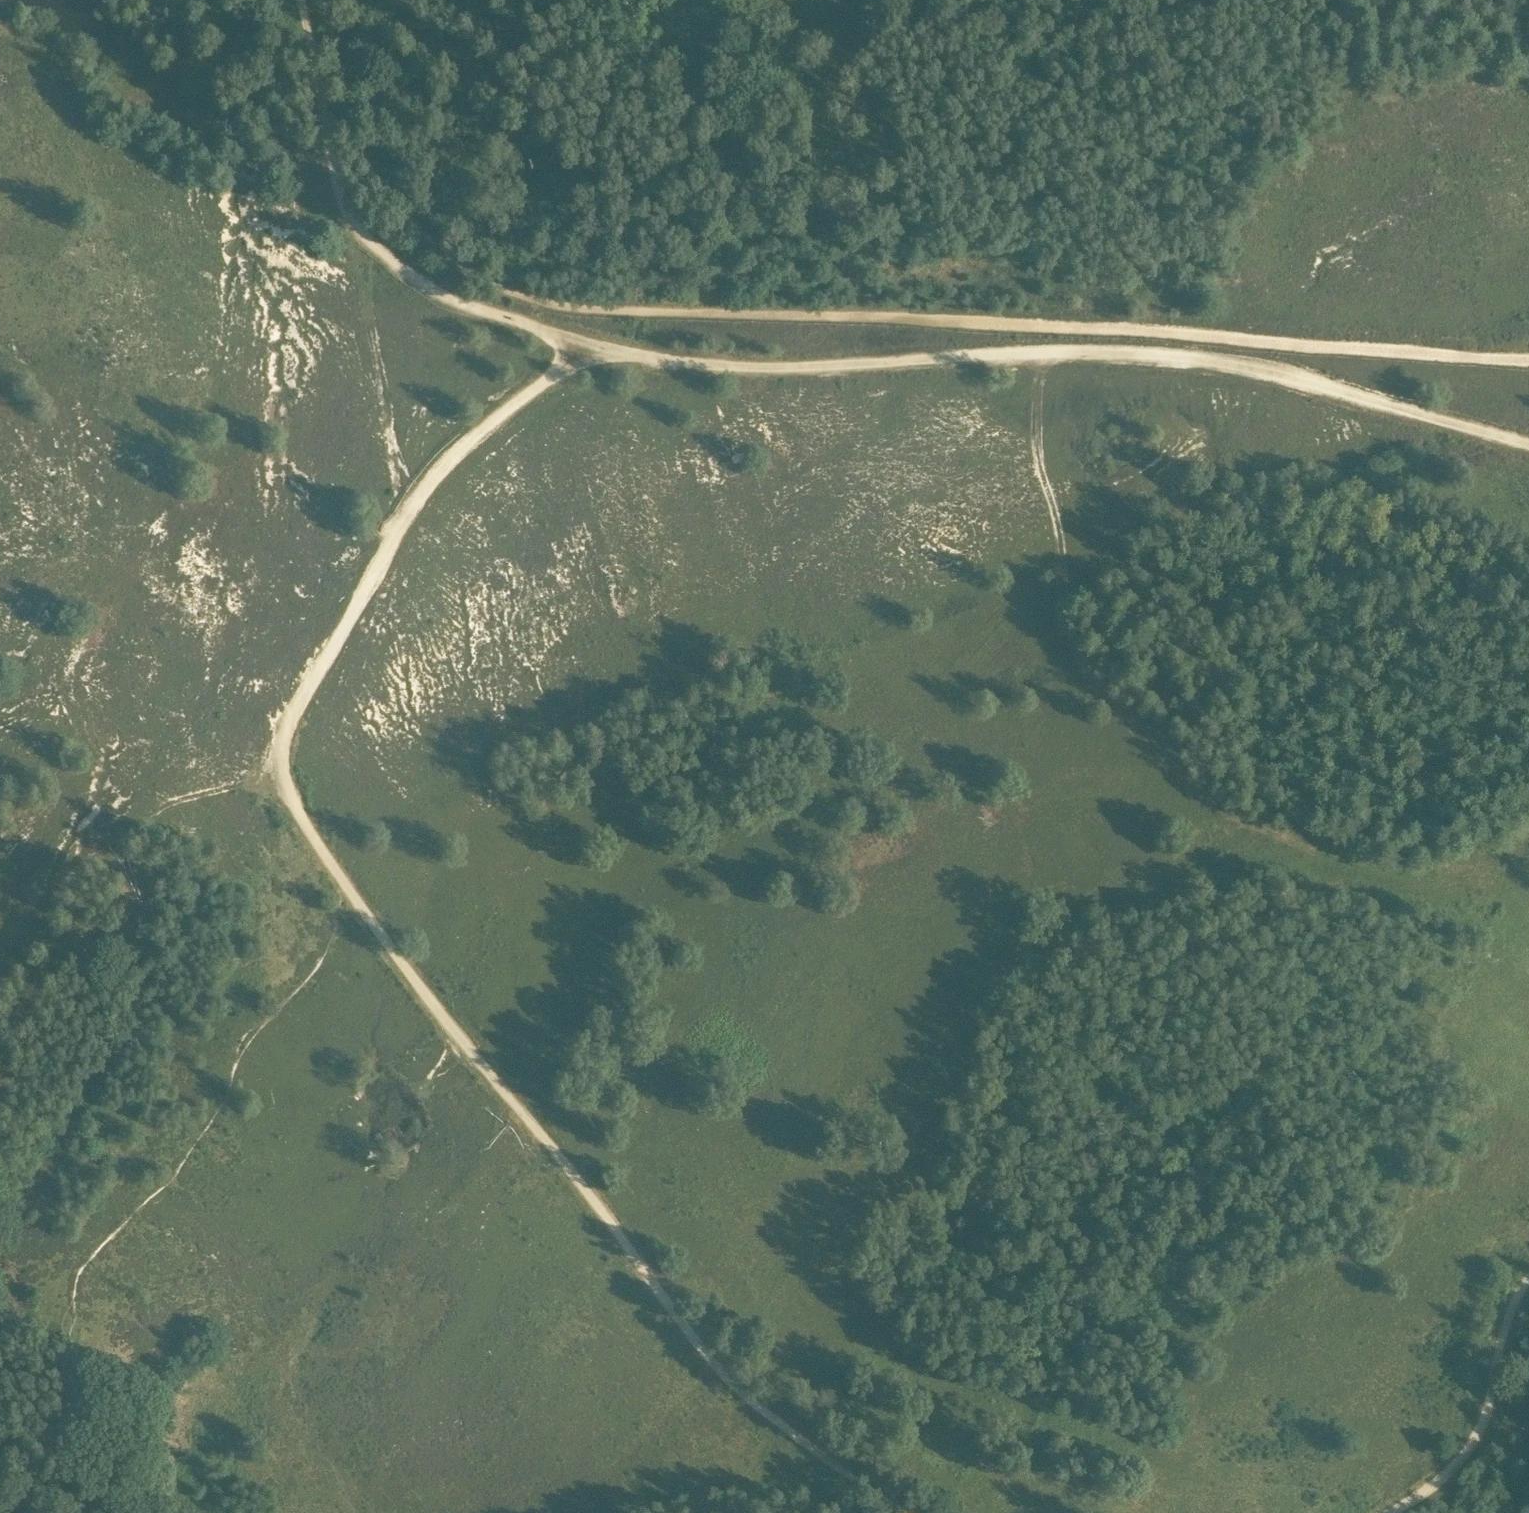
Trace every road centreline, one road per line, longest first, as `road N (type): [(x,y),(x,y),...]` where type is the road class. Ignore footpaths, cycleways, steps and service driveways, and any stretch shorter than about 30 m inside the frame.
road 1 (track): [(1528,439),(1199,349),(728,363),(566,332)]
road 2 (track): [(898,1512),(726,1389),(621,1234),(350,890)]
road 3 (track): [(350,890),(268,755),(415,499),(445,461),(569,368),(566,332)]
road 4 (track): [(566,332),(482,311),(427,284),(363,234),(344,203),(307,0)]
road 5 (track): [(1528,1280),(1513,1310),(1488,1412),(1469,1446),(1420,1491),(1379,1512)]

